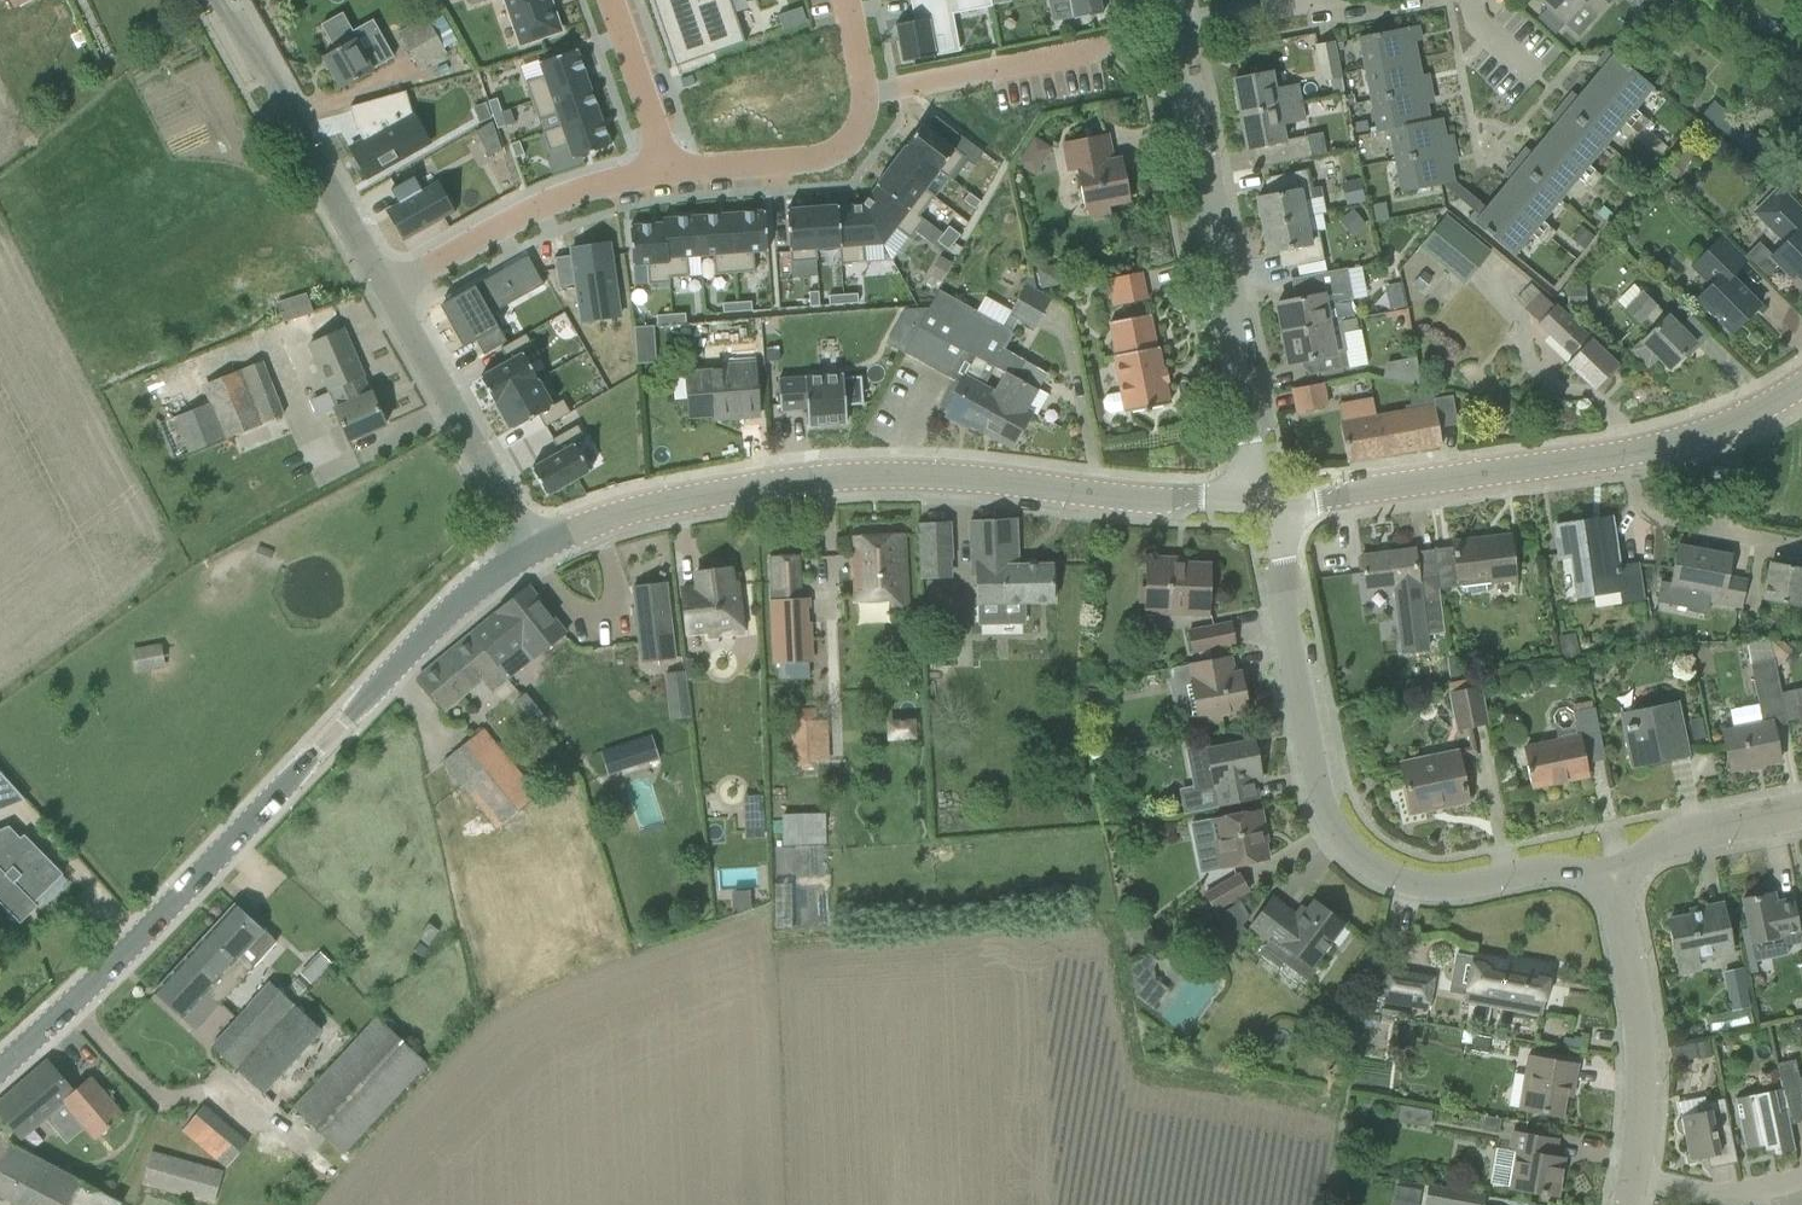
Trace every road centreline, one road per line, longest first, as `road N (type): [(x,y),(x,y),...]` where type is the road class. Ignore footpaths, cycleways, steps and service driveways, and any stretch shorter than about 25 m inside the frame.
road 1 (tertiary): [(0,1071),(160,919),(460,602),(534,550)]
road 2 (tertiary): [(534,550),(655,507),(836,478),(911,476),(1126,500),(1268,503)]
road 3 (residential): [(1612,879),(1543,872),(1443,891),(1381,872),(1339,839),(1314,775),(1268,503)]
road 4 (residential): [(1268,503),(1175,26)]
road 5 (tertiary): [(1268,503),(1629,455)]
road 6 (residential): [(384,289),(222,0)]
road 7 (residential): [(674,167),(823,158),(846,147),(863,127),(869,88),(849,0)]
road 8 (residential): [(384,289),(549,202),(674,167)]
road 9 (residential): [(1633,1180),(1648,1043),(1612,879)]
road 10 (residential): [(534,550),(384,289)]
road 11 (residential): [(1801,548),(1657,520),(1638,505),(1629,455)]
road 12 (residential): [(1175,26),(1300,1),(1379,0)]
road 13 (residential): [(1612,879),(1681,838),(1801,813)]
road 14 (tertiary): [(1629,455),(1713,433),(1801,388)]
road 15 (residential): [(674,167),(611,0)]

